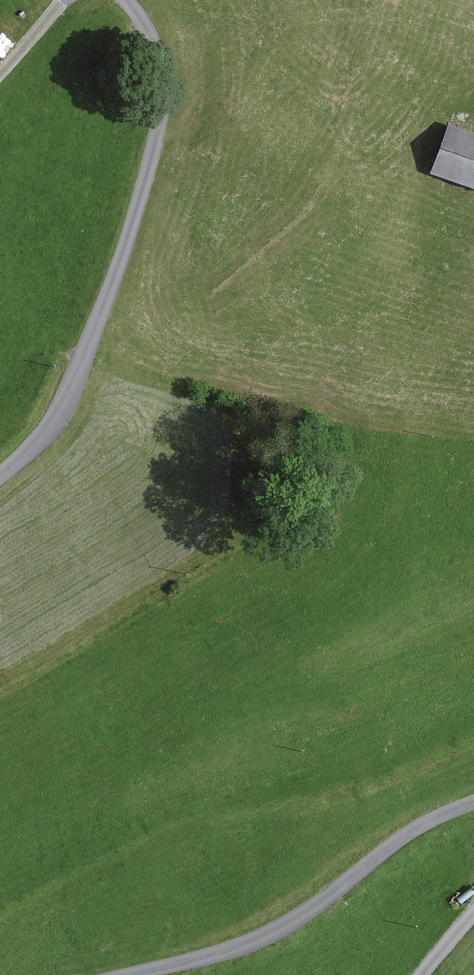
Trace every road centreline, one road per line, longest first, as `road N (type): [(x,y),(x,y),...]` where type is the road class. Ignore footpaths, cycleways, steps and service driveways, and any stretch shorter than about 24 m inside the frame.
road 1 (unclassified): [(124,0),(142,17),(165,76),(150,175),(96,329),(45,441),(0,477)]
road 2 (unclassified): [(144,974),(271,943),(432,824),(473,810)]

